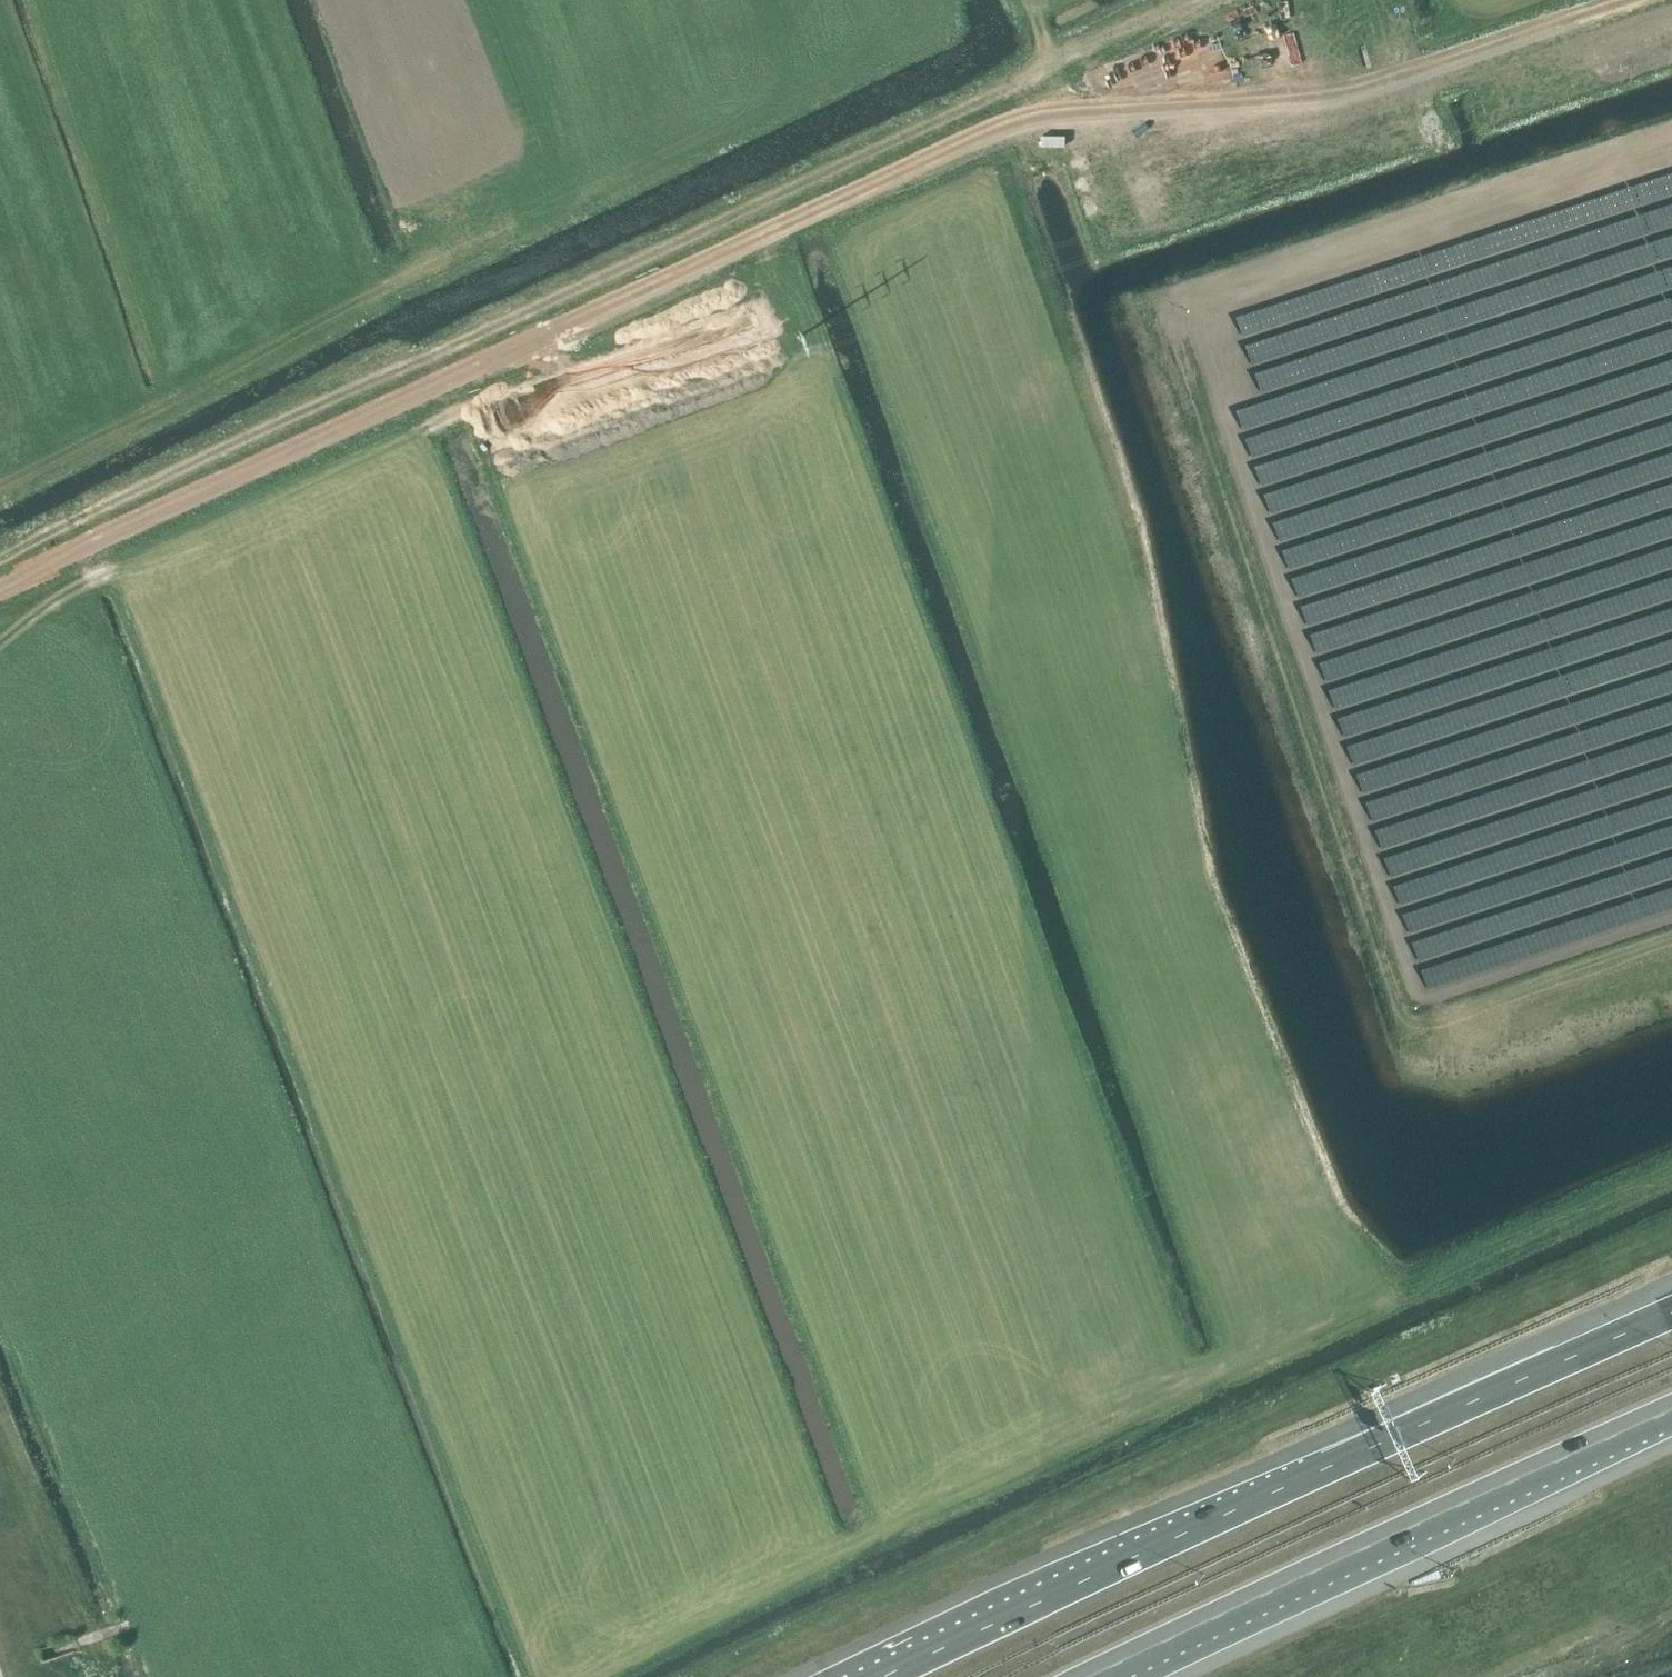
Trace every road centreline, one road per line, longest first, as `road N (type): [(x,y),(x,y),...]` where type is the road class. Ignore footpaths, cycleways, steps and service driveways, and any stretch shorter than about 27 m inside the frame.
road 1 (motorway): [(1671,1316),(887,1676)]
road 2 (motorway): [(1092,1676),(1671,1411)]

